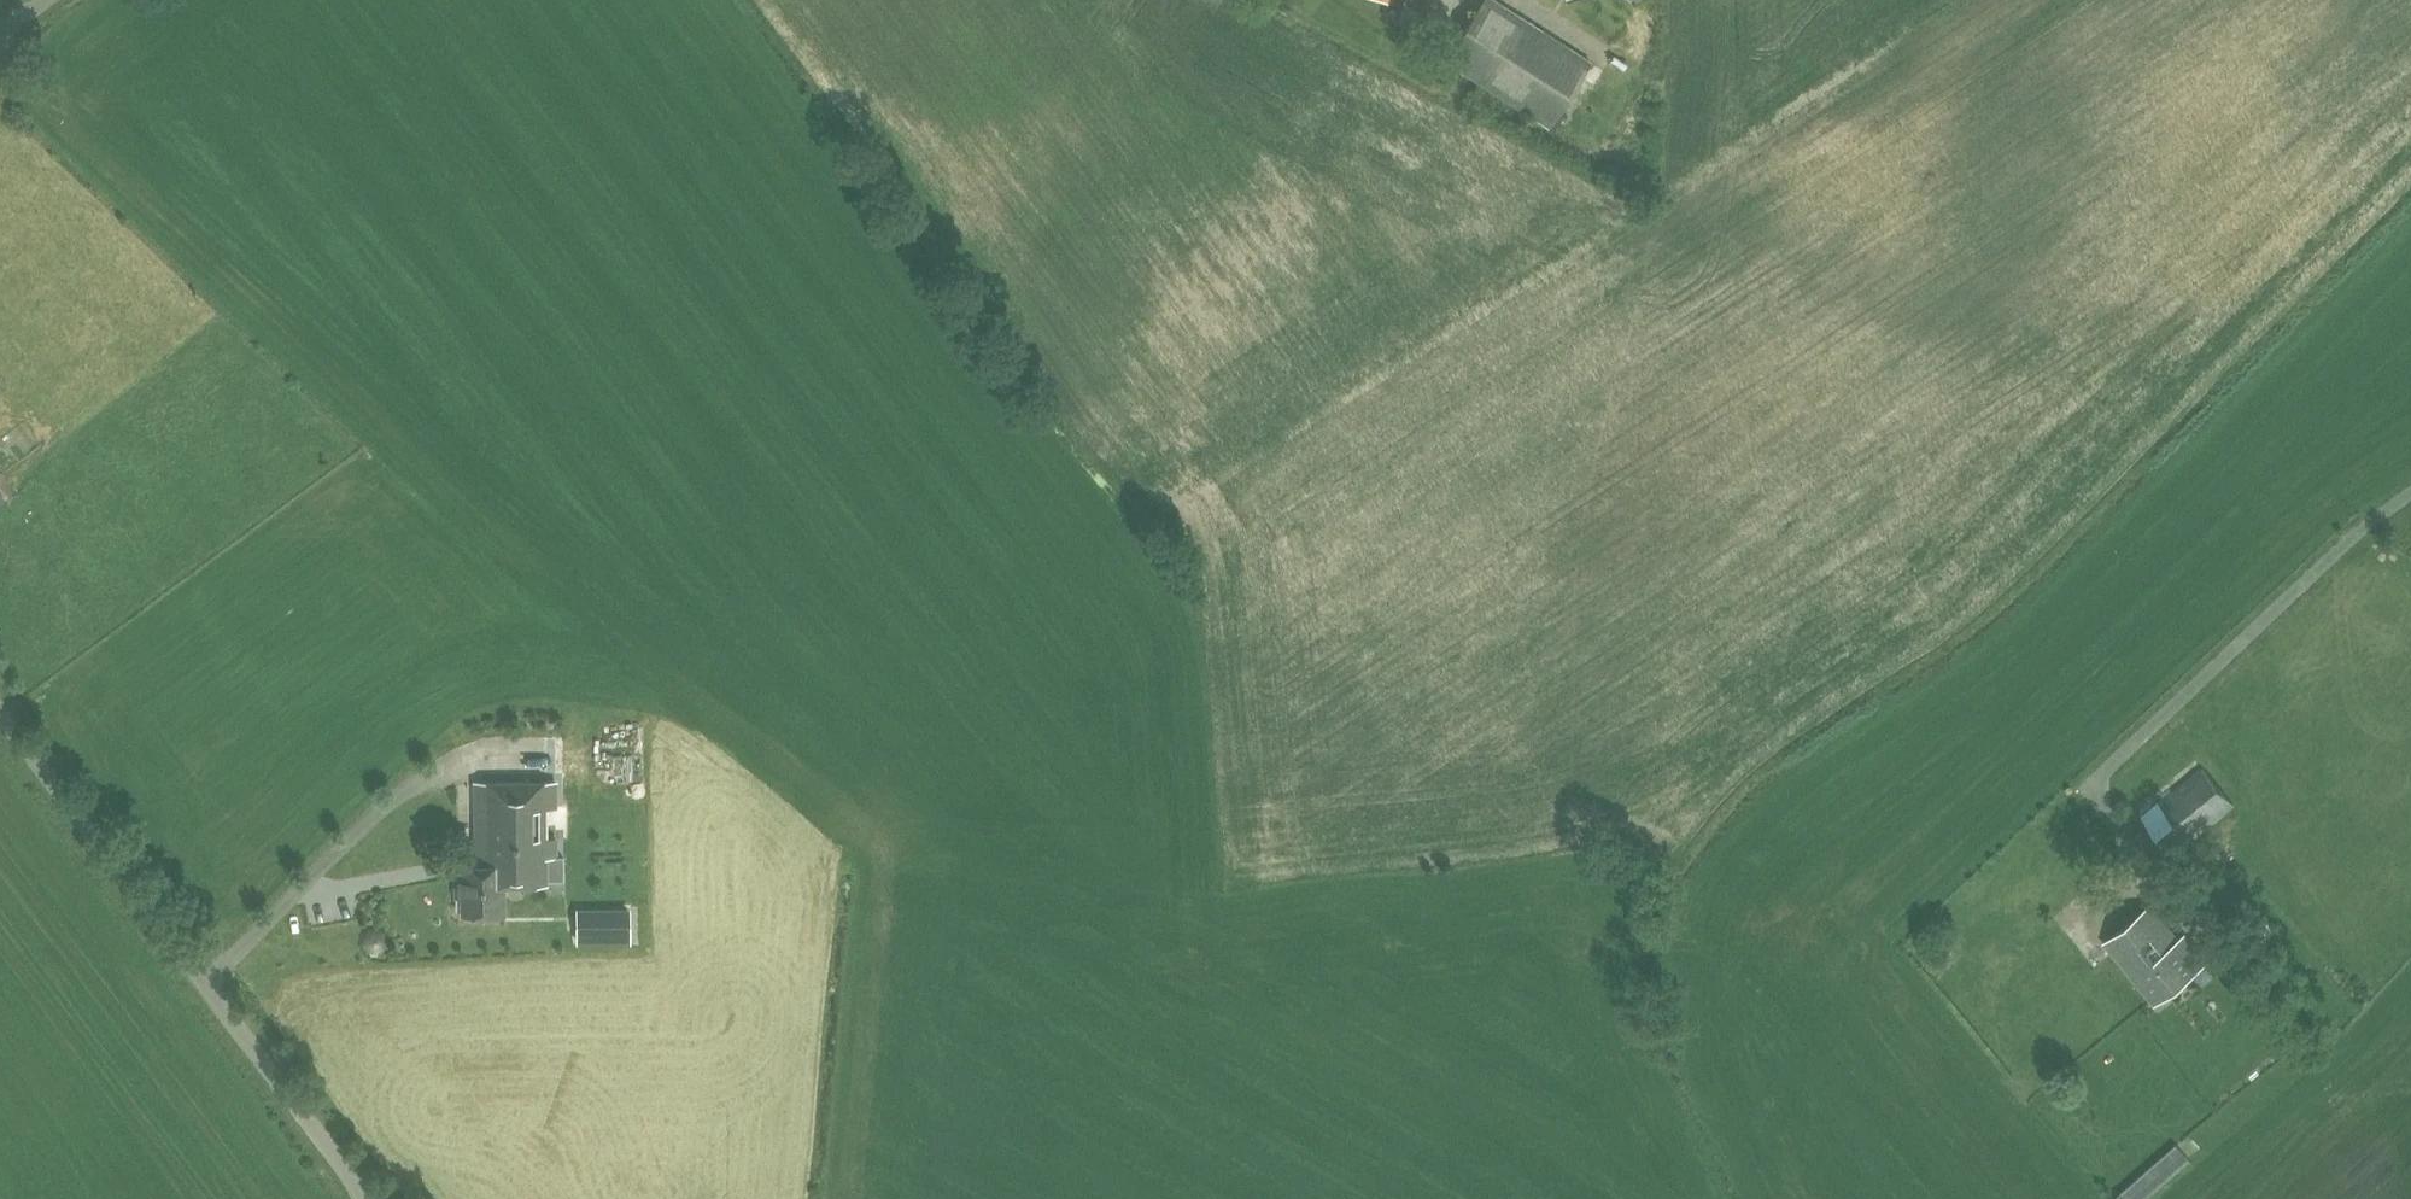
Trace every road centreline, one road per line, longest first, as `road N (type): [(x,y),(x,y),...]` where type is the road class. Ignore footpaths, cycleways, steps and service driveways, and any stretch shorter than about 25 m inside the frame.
road 1 (unclassified): [(362,1198),(0,710)]

